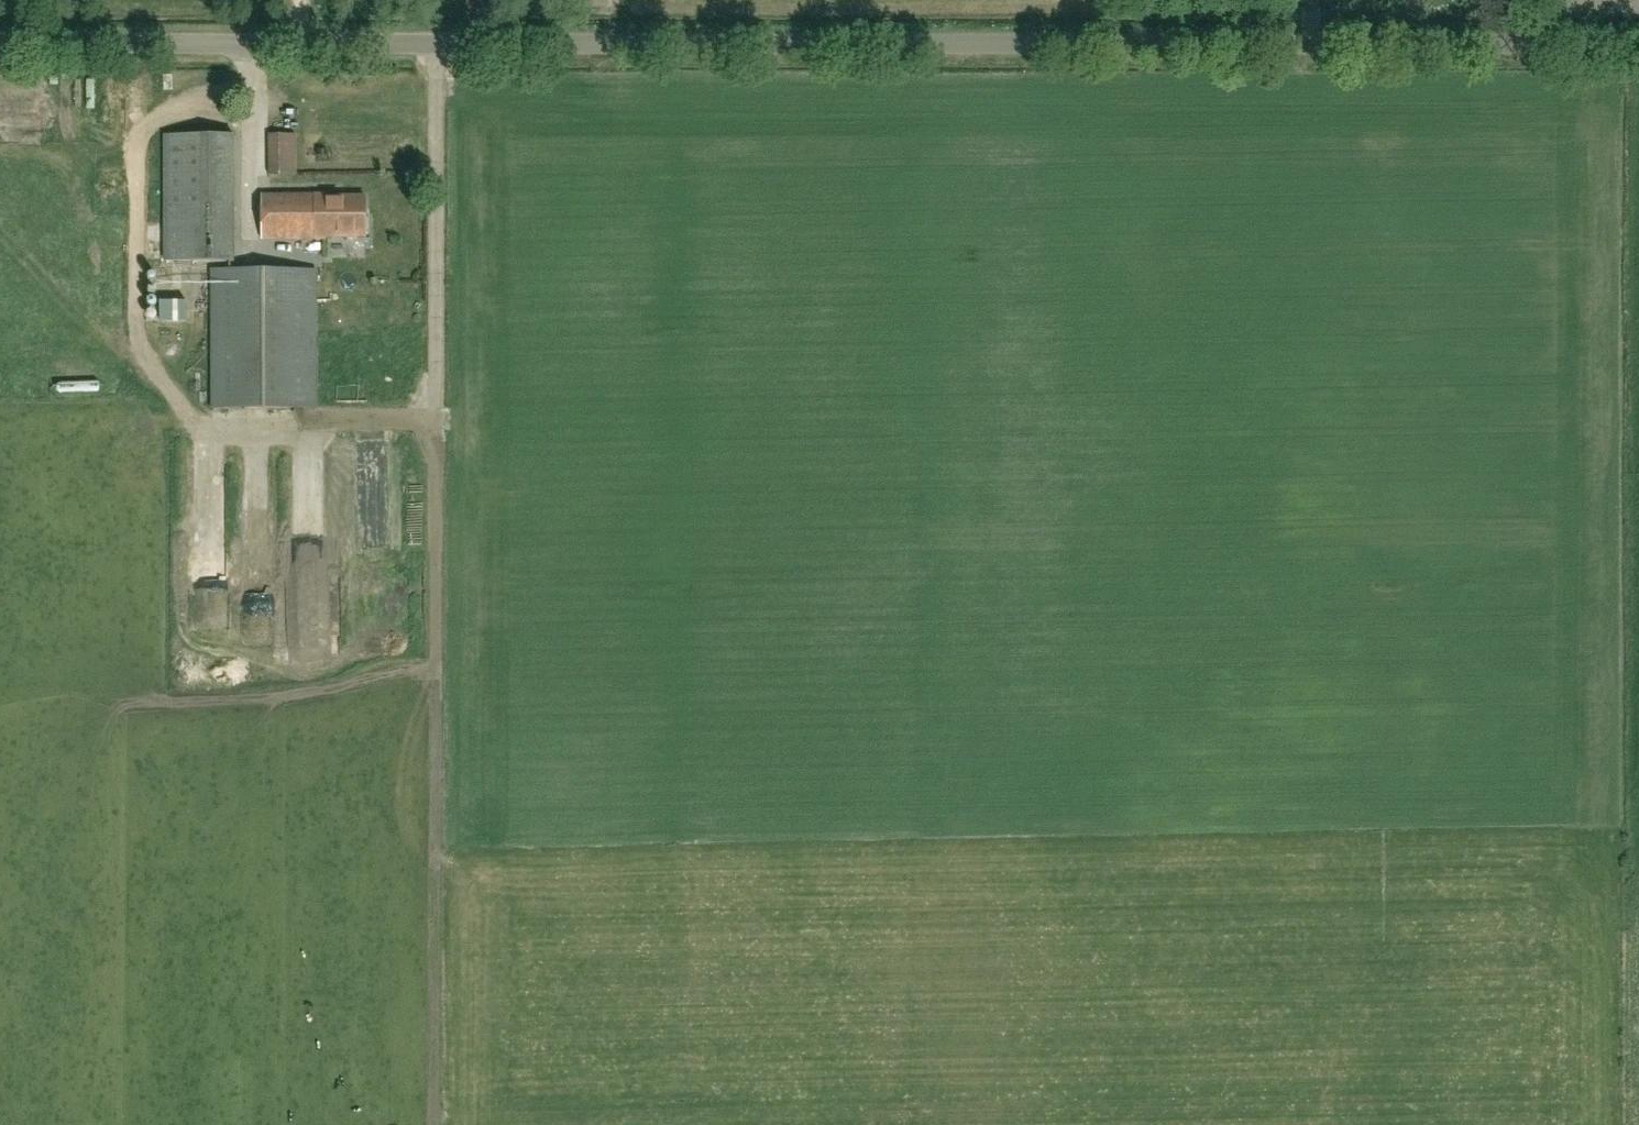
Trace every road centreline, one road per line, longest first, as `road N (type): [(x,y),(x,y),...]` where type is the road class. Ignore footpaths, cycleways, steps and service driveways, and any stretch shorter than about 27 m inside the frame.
road 1 (unclassified): [(1638,48),(0,46)]

